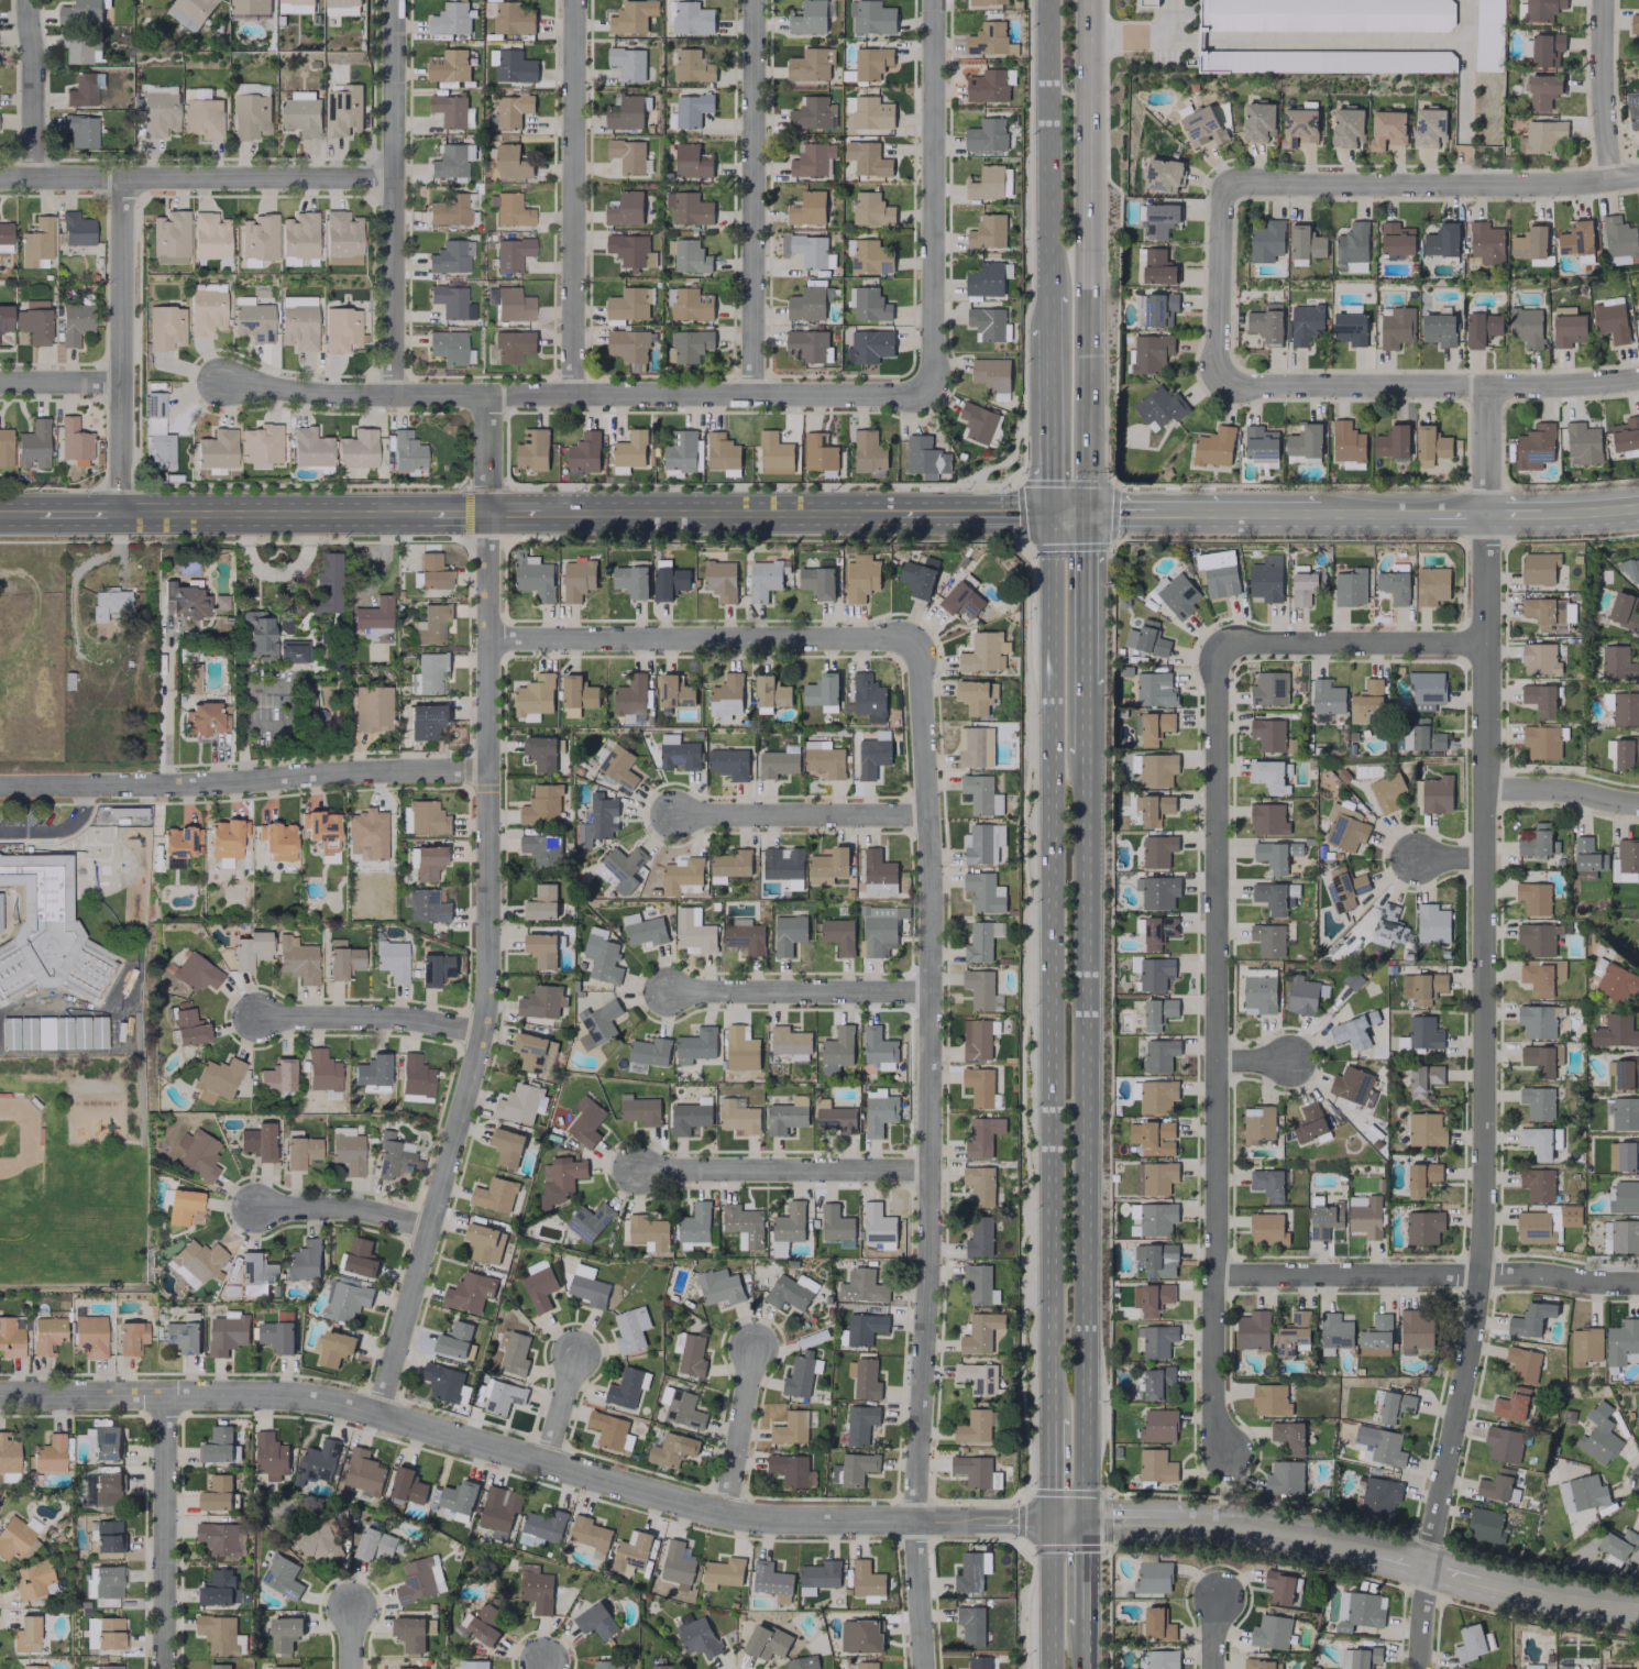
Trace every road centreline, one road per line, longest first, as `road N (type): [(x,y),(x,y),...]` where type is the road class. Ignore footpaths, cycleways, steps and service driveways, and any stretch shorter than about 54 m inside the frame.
road 1 (residential): [(1492,513),(1486,1240),(1428,1567),(1422,1668)]
road 2 (residential): [(0,1402),(323,1404),(725,1518),(1049,1520)]
road 3 (residential): [(484,393),(488,985),(433,1227),(376,1415)]
road 4 (residential): [(922,1668),(914,1522),(927,1258),(928,996),(921,660),(913,645)]
road 5 (primary): [(1049,513),(1049,1418)]
road 6 (residential): [(1219,643),(1216,1413),(1229,1457)]
road 7 (primary): [(1084,1519),(1085,760)]
road 8 (residential): [(220,383),(333,394),(936,391)]
road 9 (residential): [(1084,1519),(1246,1525),(1638,1612)]
road 10 (primary): [(1085,513),(1086,0)]
road 11 (residential): [(486,772),(0,786)]
road 12 (residential): [(487,640),(897,636),(913,645)]
road 13 (residential): [(1216,1276),(1537,1275),(1638,1283)]
road 14 (residential): [(1638,175),(1541,185),(1222,184)]
road 15 (residential): [(1222,384),(1572,386),(1638,379)]
road 16 (residential): [(0,176),(396,177)]
road 17 (residential): [(398,0),(396,394)]
road 18 (residential): [(577,0),(575,393)]
road 19 (residential): [(755,0),(755,393)]
road 20 (residential): [(936,0),(936,391)]
road 21 (secondary): [(538,514),(895,513)]
road 22 (residential): [(123,177),(121,513)]
road 23 (secondary): [(121,513),(425,513)]
road 24 (primary): [(1047,0),(1047,294)]
road 25 (residential): [(638,1170),(928,1173)]
road 26 (residential): [(163,1668),(165,1398)]
road 27 (residential): [(1219,643),(1489,645)]
road 28 (residential): [(666,991),(928,996)]
road 29 (residential): [(676,815),(926,814)]
road 30 (residential): [(264,1015),(427,1020),(483,1035)]
road 31 (residential): [(1222,184),(1222,384)]
road 32 (residential): [(249,1207),(354,1209),(433,1227)]
road 33 (primary): [(1047,327),(1049,513)]
road 34 (residential): [(1607,0),(1615,180)]
road 35 (residential): [(34,176),(30,0)]
road 36 (primary): [(1085,689),(1085,513)]
road 37 (residential): [(755,1354),(725,1518)]
road 38 (secondary): [(1156,513),(1322,513)]
road 39 (residential): [(1488,789),(1638,804)]
road 40 (primary): [(1049,1520),(1049,1668)]
road 41 (residential): [(1492,386),(1492,513)]
road 42 (residential): [(123,380),(0,380)]

